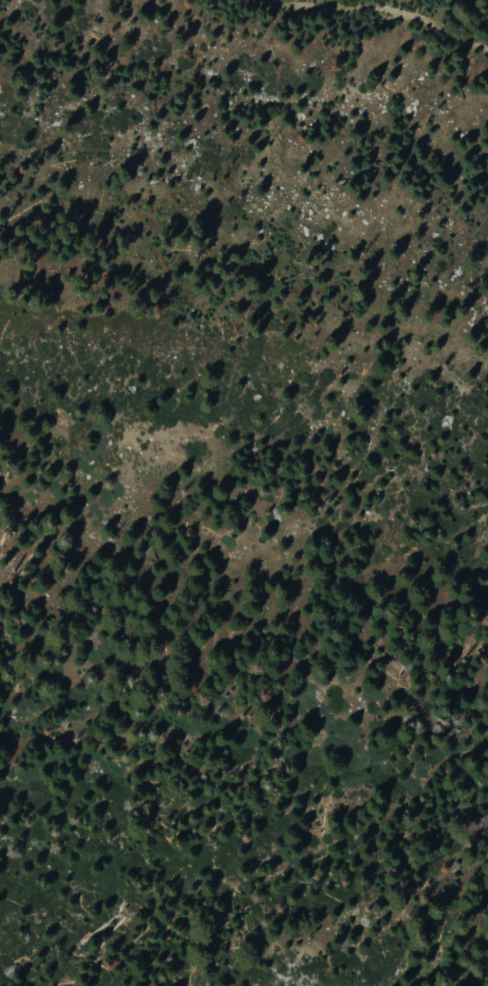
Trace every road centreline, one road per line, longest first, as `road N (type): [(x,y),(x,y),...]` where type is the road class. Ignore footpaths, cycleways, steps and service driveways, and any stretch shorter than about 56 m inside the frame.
road 1 (track): [(322,0),(487,45)]

